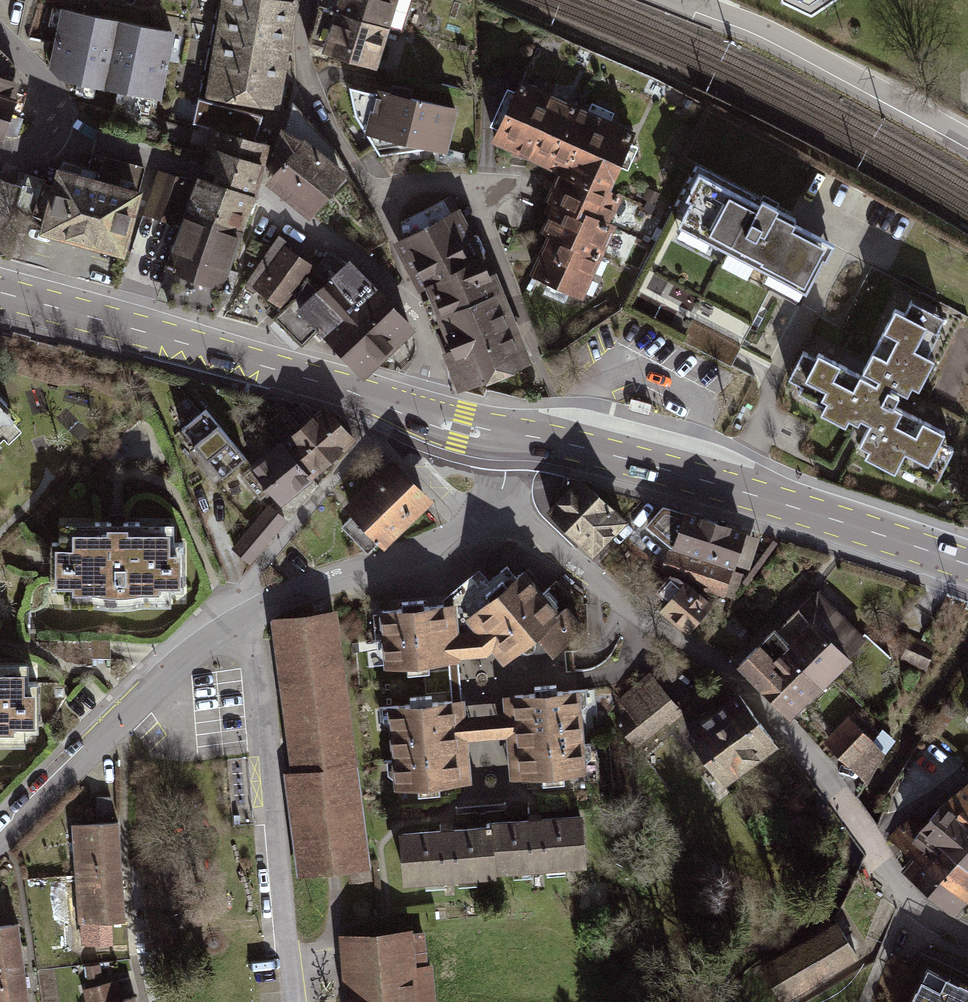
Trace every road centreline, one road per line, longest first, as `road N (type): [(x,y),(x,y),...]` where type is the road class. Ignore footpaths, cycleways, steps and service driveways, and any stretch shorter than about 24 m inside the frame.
road 1 (residential): [(847,809),(726,669),(625,605),(532,526),(486,512)]
road 2 (primary): [(523,439),(683,472),(967,563)]
road 3 (primary): [(0,292),(424,414)]
road 4 (residential): [(409,307),(348,251),(252,190),(52,131)]
road 5 (residential): [(295,1001),(249,615)]
road 6 (residential): [(0,841),(172,670),(249,615)]
road 7 (residential): [(680,0),(967,143)]
road 8 (residential): [(373,204),(462,182),(537,358)]
road 9 (residential): [(249,615),(460,533),(486,512)]
road 10 (residential): [(373,204),(311,91),(300,30),(304,0)]
road 11 (residential): [(967,935),(908,896),(872,842)]

